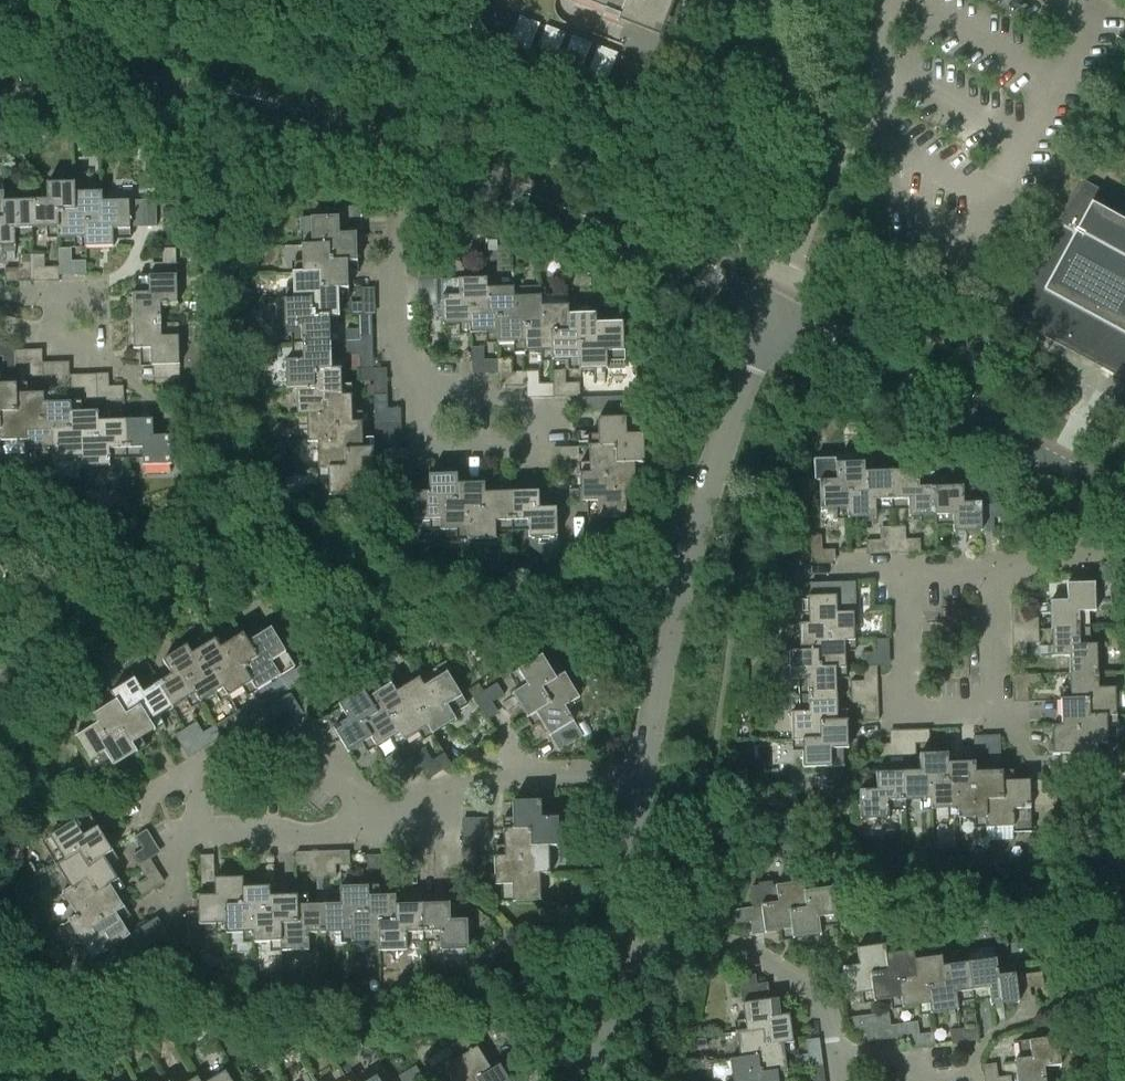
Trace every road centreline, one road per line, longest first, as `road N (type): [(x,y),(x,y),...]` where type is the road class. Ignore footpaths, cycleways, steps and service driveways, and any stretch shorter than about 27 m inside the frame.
road 1 (residential): [(643,782),(686,563),(773,308)]
road 2 (residential): [(0,104),(115,91),(204,97),(315,123),(424,163)]
road 3 (residential): [(773,308),(1124,500)]
road 4 (residential): [(424,163),(651,250),(773,308)]
road 5 (residential): [(370,813),(390,819),(422,813),(455,790),(529,775),(643,782)]
road 6 (residential): [(837,1048),(814,996),(753,954),(615,950)]
road 7 (residential): [(926,572),(906,609),(908,700),(924,714),(997,706)]
road 8 (residential): [(411,379),(396,332),(395,271),(424,163)]
road 9 (residential): [(370,813),(303,745),(247,747),(198,769)]
road 10 (residential): [(773,308),(829,167),(813,129)]
road 11 (residential): [(615,950),(643,782)]
road 12 (residential): [(207,833),(331,835),(370,813)]
road 13 (residential): [(531,451),(534,414),(411,379)]
road 14 (residential): [(411,379),(431,436),(531,451)]
road 15 (residential): [(61,337),(102,355),(187,429)]
road 16 (residential): [(994,570),(1078,555),(1124,520)]
road 17 (residential): [(997,706),(994,570)]
road 18 (residential): [(591,1080),(615,950)]

